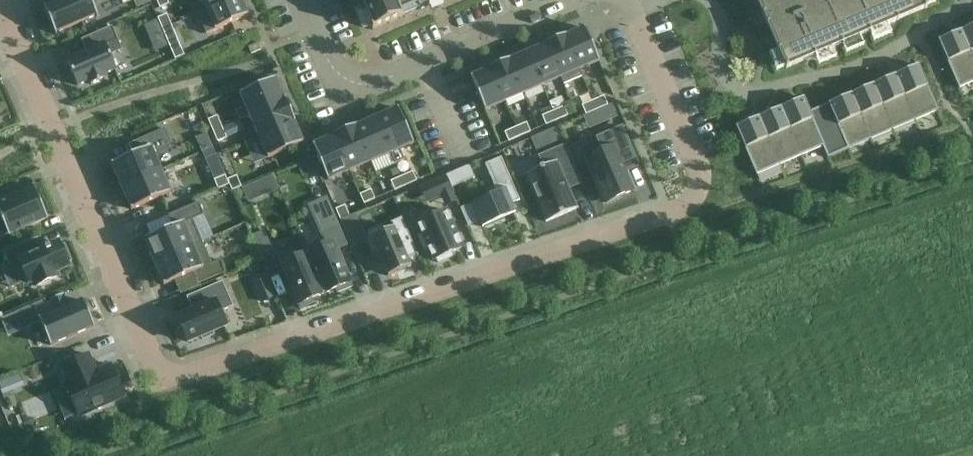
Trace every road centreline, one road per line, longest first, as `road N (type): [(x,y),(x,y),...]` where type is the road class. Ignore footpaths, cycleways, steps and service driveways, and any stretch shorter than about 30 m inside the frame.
road 1 (residential): [(630,9),(700,184),(695,199),(164,381),(0,1)]
road 2 (residential): [(972,0),(872,62),(760,94),(734,89),(725,77),(717,15),(707,0)]
road 3 (residential): [(300,0),(328,68),(350,82),(378,84),(577,0)]

